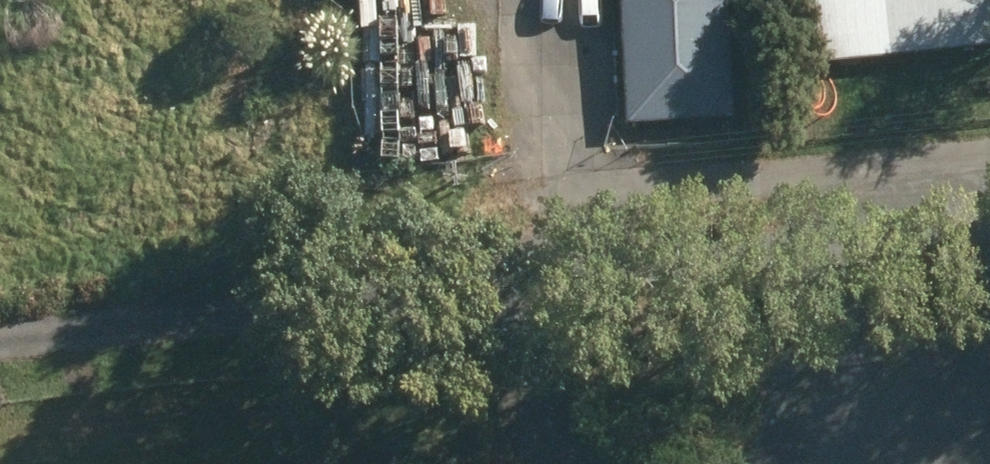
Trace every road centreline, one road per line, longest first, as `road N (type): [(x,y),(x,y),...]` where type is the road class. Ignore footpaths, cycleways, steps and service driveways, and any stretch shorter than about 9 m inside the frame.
road 1 (track): [(989,241),(0,348)]
road 2 (track): [(989,152),(651,189),(554,150),(477,76),(432,0)]
road 3 (track): [(989,272),(947,387),(861,463)]
road 4 (track): [(559,463),(540,448),(504,383),(515,318),(546,289)]

